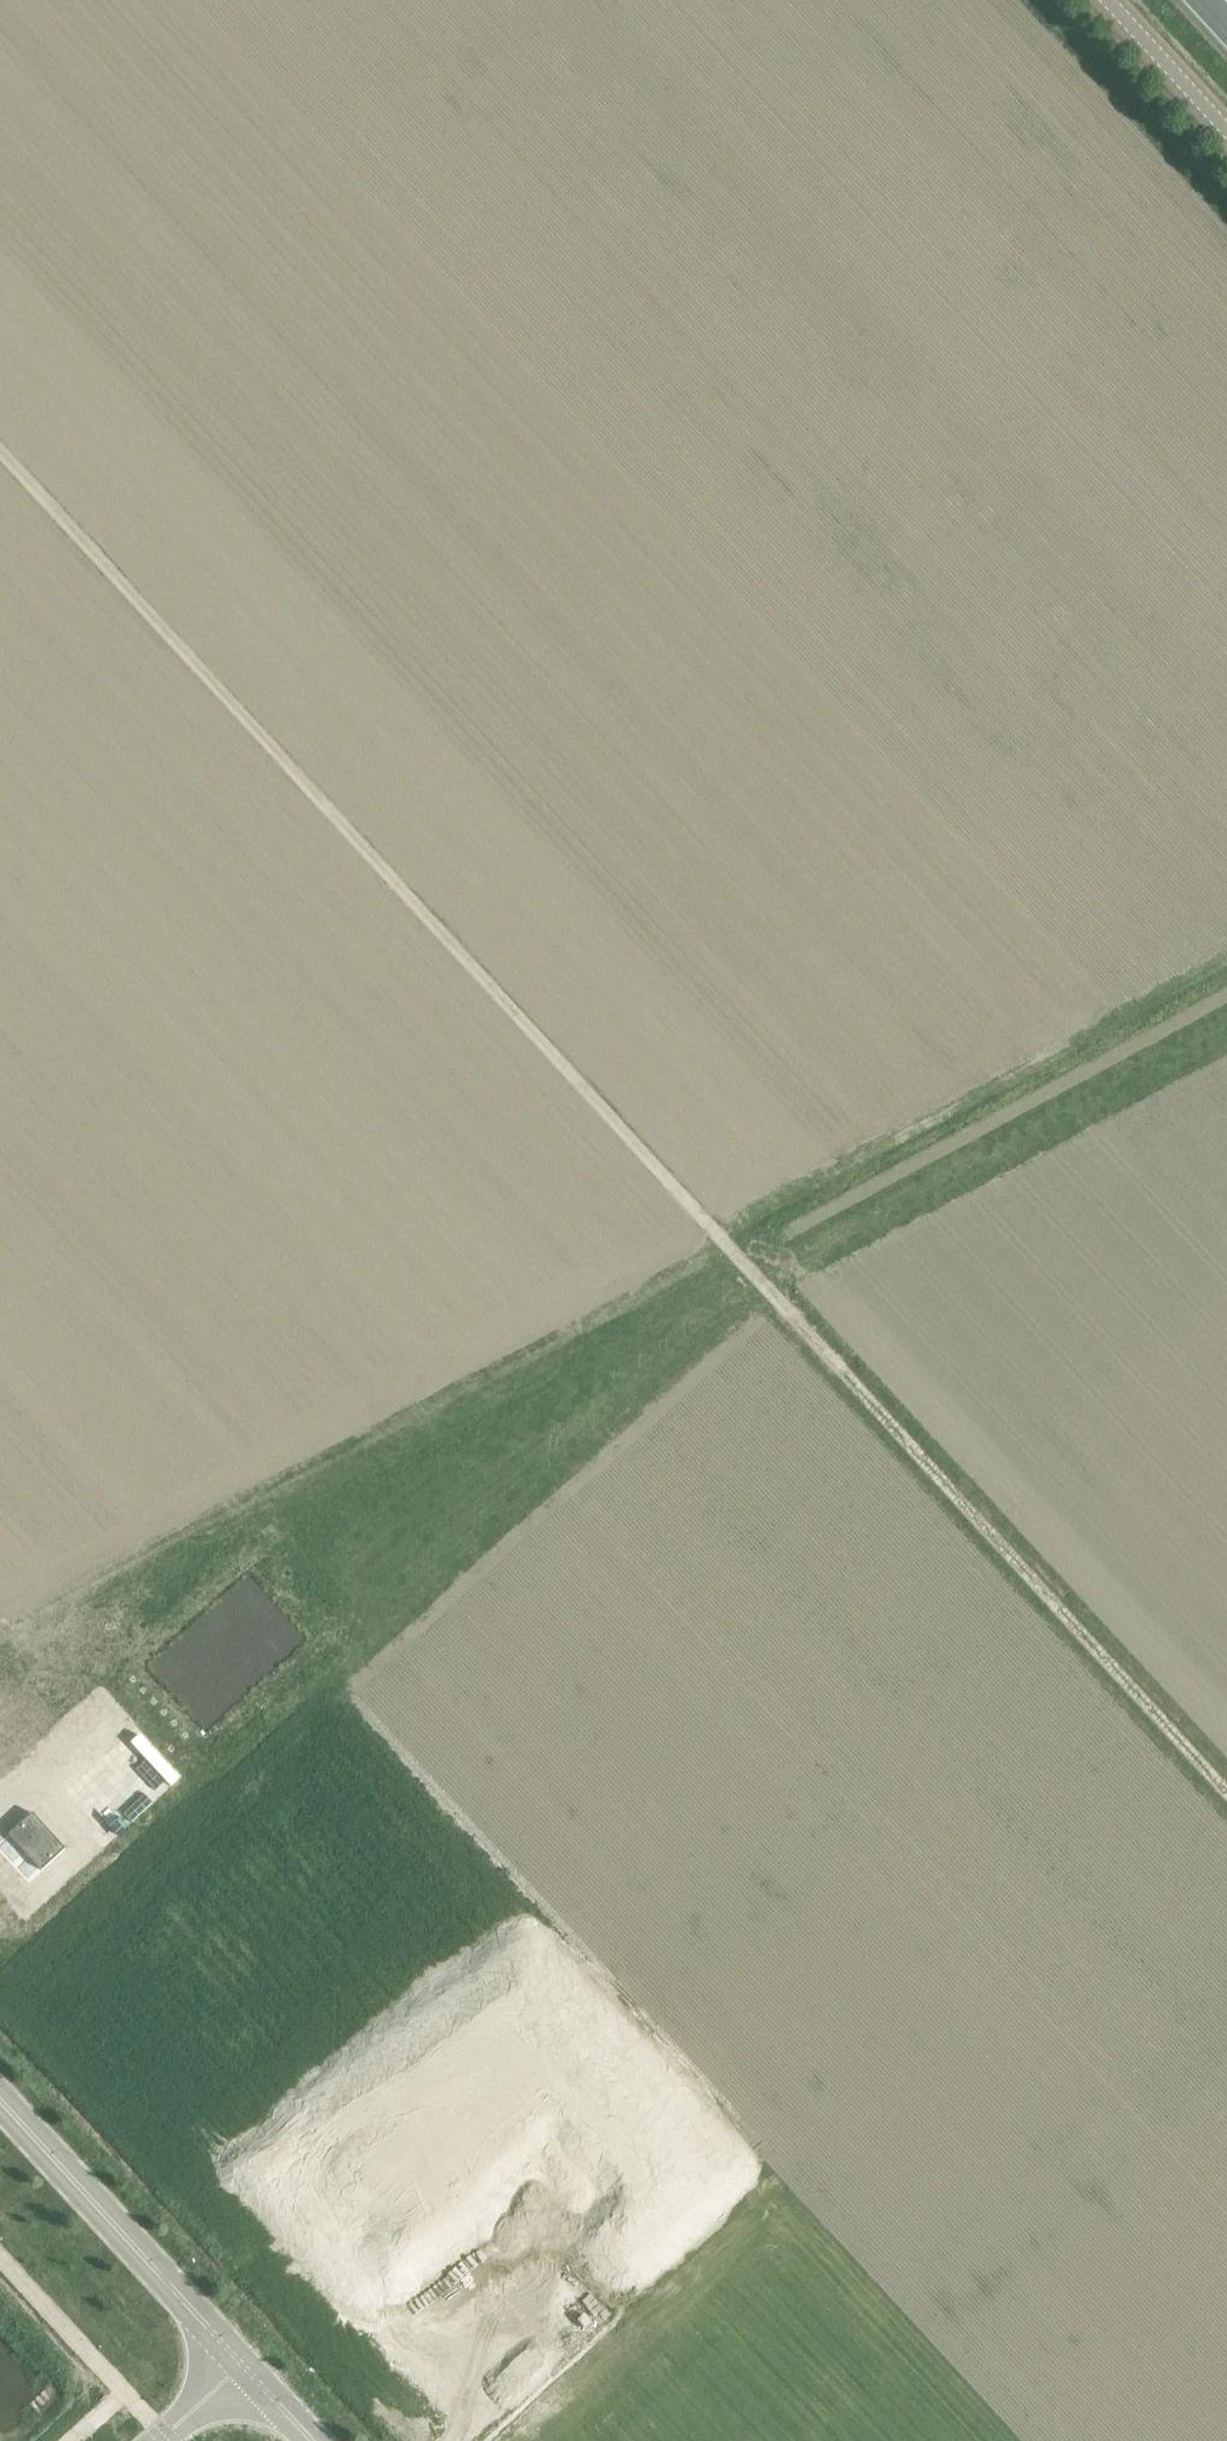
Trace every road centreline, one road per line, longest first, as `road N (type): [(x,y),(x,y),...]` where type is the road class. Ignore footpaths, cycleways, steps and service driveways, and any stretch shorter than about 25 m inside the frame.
road 1 (tertiary): [(0,2098),(248,2367)]
road 2 (unclassified): [(1101,0),(1226,138)]

